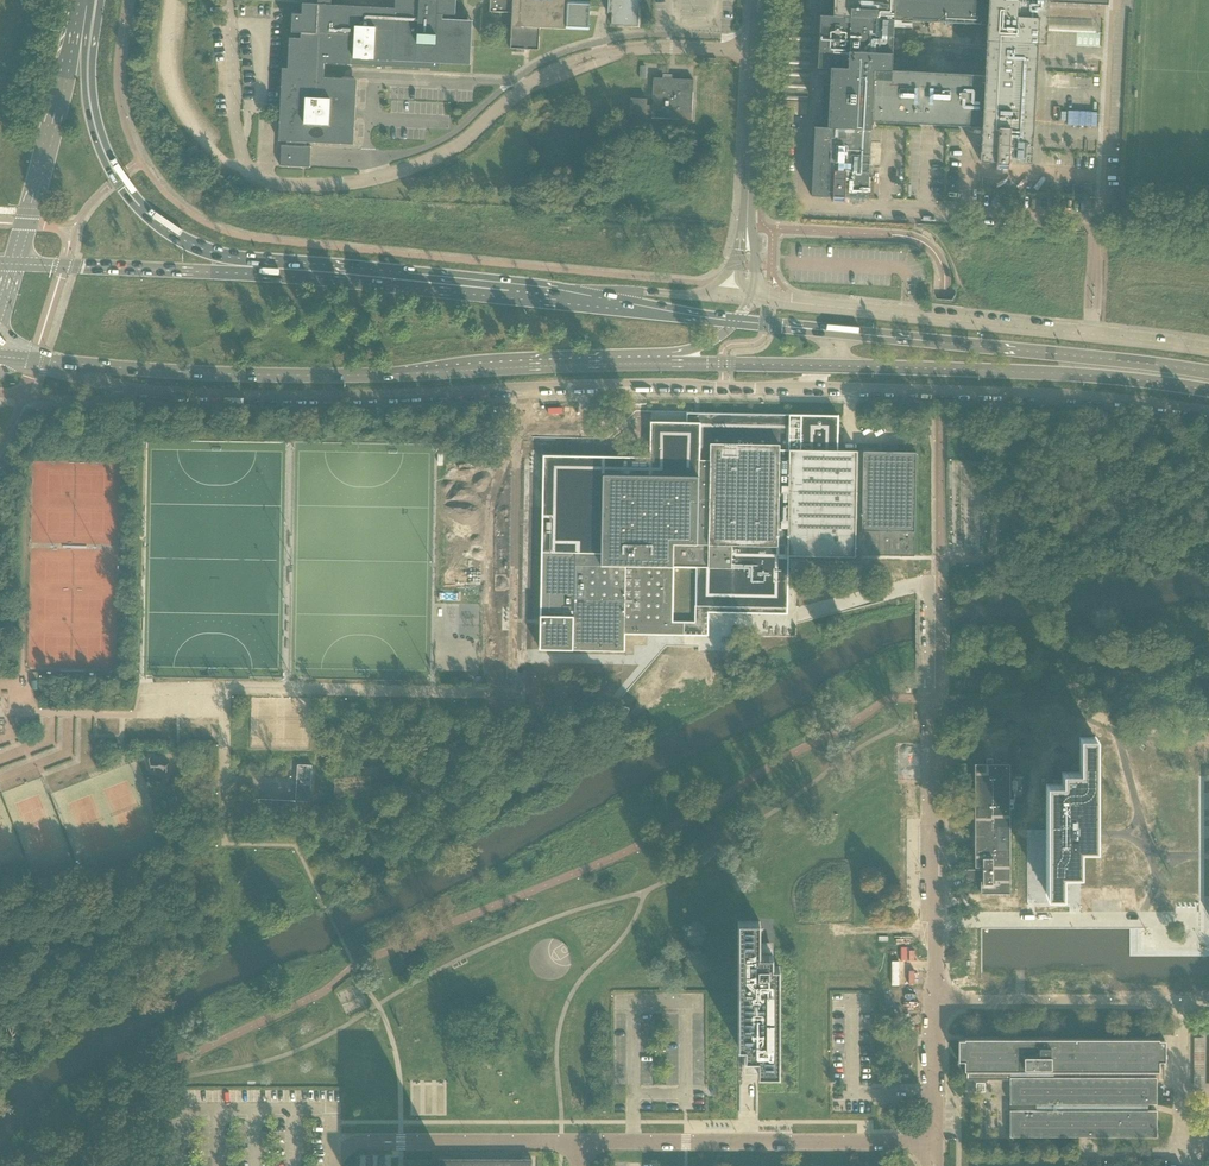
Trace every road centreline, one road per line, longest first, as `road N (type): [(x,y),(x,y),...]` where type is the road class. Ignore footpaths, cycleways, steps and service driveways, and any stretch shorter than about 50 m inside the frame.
road 1 (unclassified): [(65,363),(138,391),(320,397),(722,387),(1128,399),(1208,411)]
road 2 (primary): [(65,363),(361,376),(671,364)]
road 3 (unclassified): [(1208,349),(752,298)]
road 4 (primary): [(833,366),(1081,374),(1208,391)]
road 5 (primary): [(1208,372),(836,331)]
road 6 (unclassified): [(579,1143),(932,1143)]
road 7 (primary): [(590,299),(247,266)]
road 8 (unclassified): [(931,1003),(929,699)]
road 9 (unclassified): [(1208,1002),(931,1003)]
road 10 (primary): [(247,266),(178,237),(127,191),(97,134),(88,70)]
road 11 (unclassified): [(333,1165),(364,1142),(579,1143)]
road 12 (primary): [(247,266),(215,272),(14,264)]
road 13 (primary): [(14,264),(73,42)]
road 14 (residential): [(747,226),(757,0)]
road 15 (primary): [(671,364),(833,366)]
road 16 (primary): [(736,321),(590,299)]
road 17 (unclassified): [(730,296),(644,292),(590,299)]
road 18 (unclassified): [(932,1143),(931,1003)]

